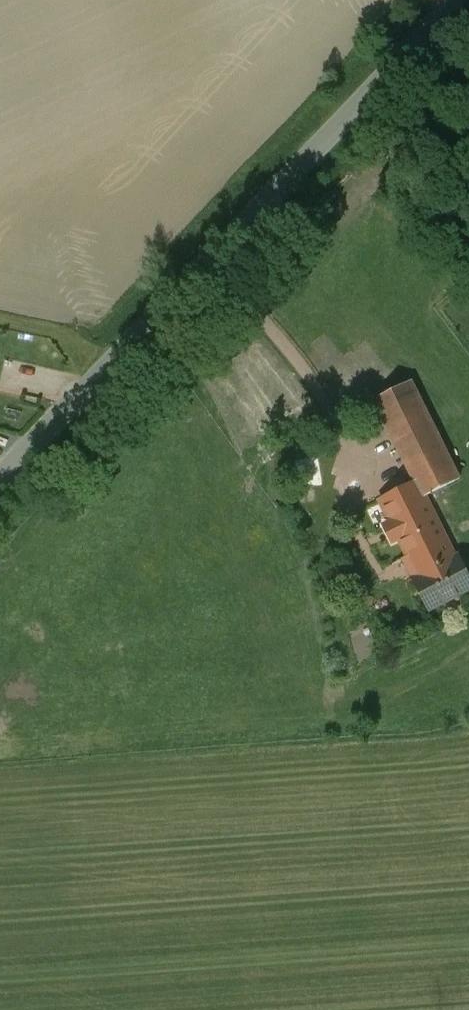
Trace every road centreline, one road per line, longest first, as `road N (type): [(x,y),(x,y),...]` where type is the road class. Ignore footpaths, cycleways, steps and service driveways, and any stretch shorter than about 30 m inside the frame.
road 1 (unclassified): [(453,0),(214,264),(0,480)]

